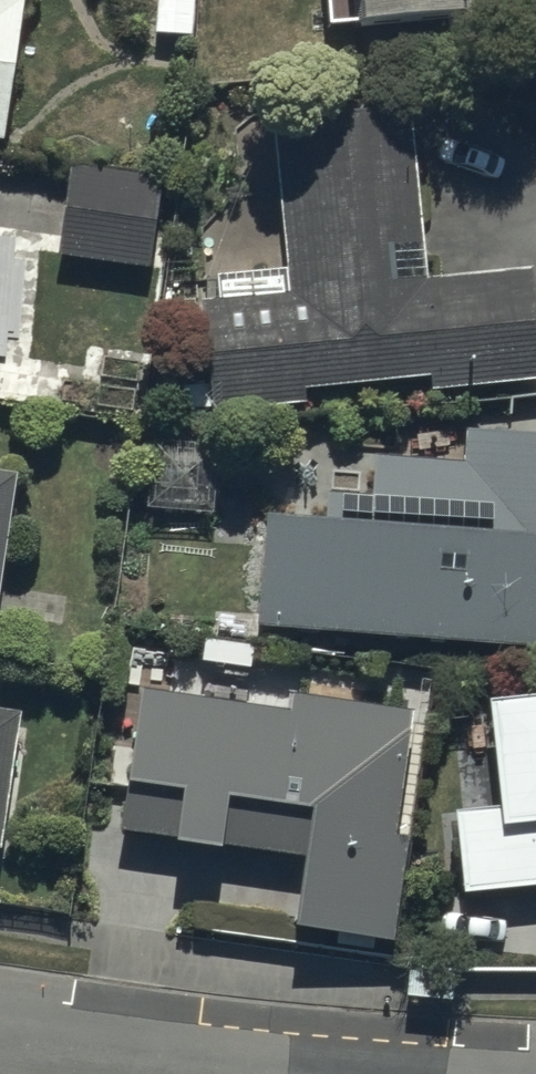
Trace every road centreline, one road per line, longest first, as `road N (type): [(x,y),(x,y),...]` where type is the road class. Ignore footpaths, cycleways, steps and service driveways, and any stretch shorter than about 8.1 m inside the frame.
road 1 (residential): [(0,1035),(343,1073)]

